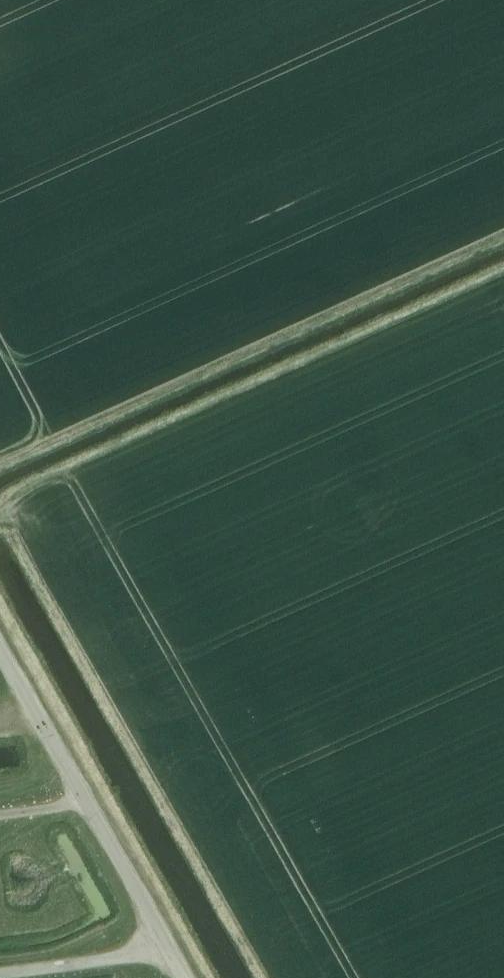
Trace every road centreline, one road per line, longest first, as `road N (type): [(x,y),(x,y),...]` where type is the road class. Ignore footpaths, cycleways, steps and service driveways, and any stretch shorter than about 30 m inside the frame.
road 1 (unclassified): [(186,977),(0,648)]

